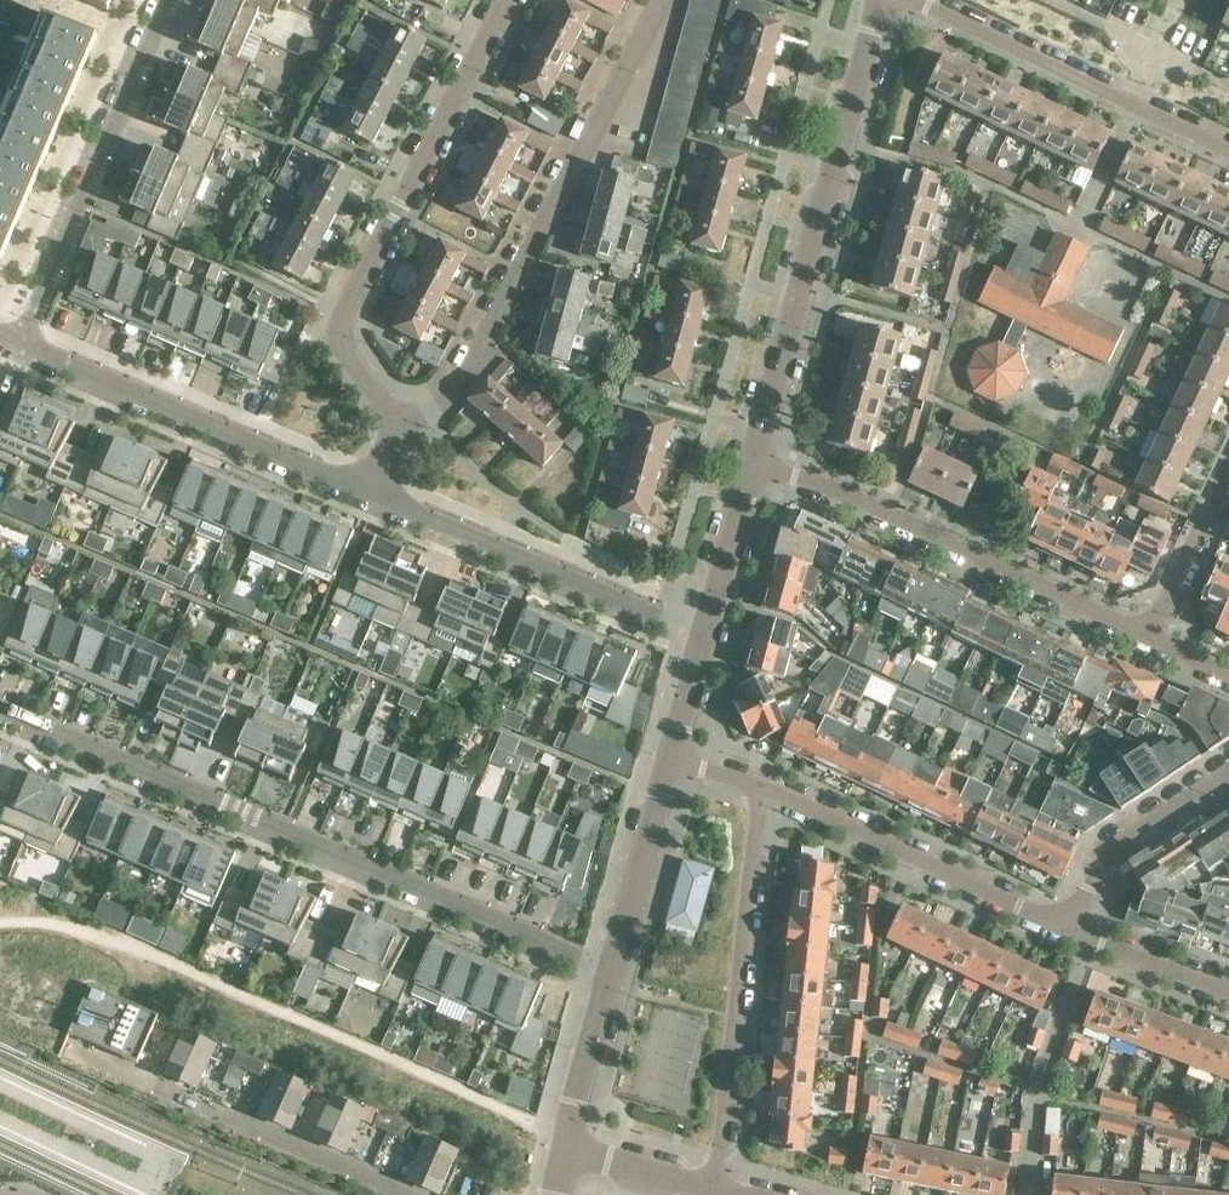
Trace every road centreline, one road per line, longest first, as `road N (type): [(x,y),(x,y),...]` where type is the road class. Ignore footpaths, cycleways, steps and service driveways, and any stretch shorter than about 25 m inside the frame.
road 1 (residential): [(615,969),(0,717)]
road 2 (residential): [(401,420),(437,403),(487,328),(663,0)]
road 3 (residential): [(401,420),(344,353),(344,316),(508,0)]
road 4 (residential): [(756,462),(879,0)]
road 5 (residential): [(1150,626),(756,462)]
road 6 (residential): [(713,1188),(761,782)]
road 7 (residential): [(369,497),(19,346)]
road 8 (residential): [(19,346),(164,0)]
road 9 (residential): [(700,635),(369,497)]
road 10 (residential): [(1069,925),(761,782)]
road 11 (residential): [(404,1194),(157,1085)]
road 12 (residential): [(1132,97),(913,0)]
road 13 (residential): [(1069,925),(1105,857),(1228,769)]
road 14 (residential): [(615,969),(672,755)]
road 15 (residential): [(700,635),(756,462)]
road 16 (residential): [(1150,626),(1228,467)]
road 17 (residential): [(569,1140),(615,969)]
road 18 (residential): [(1228,993),(1069,925)]
road 19 (residential): [(569,1140),(713,1188)]
road 20 (residential): [(672,755),(700,635)]

